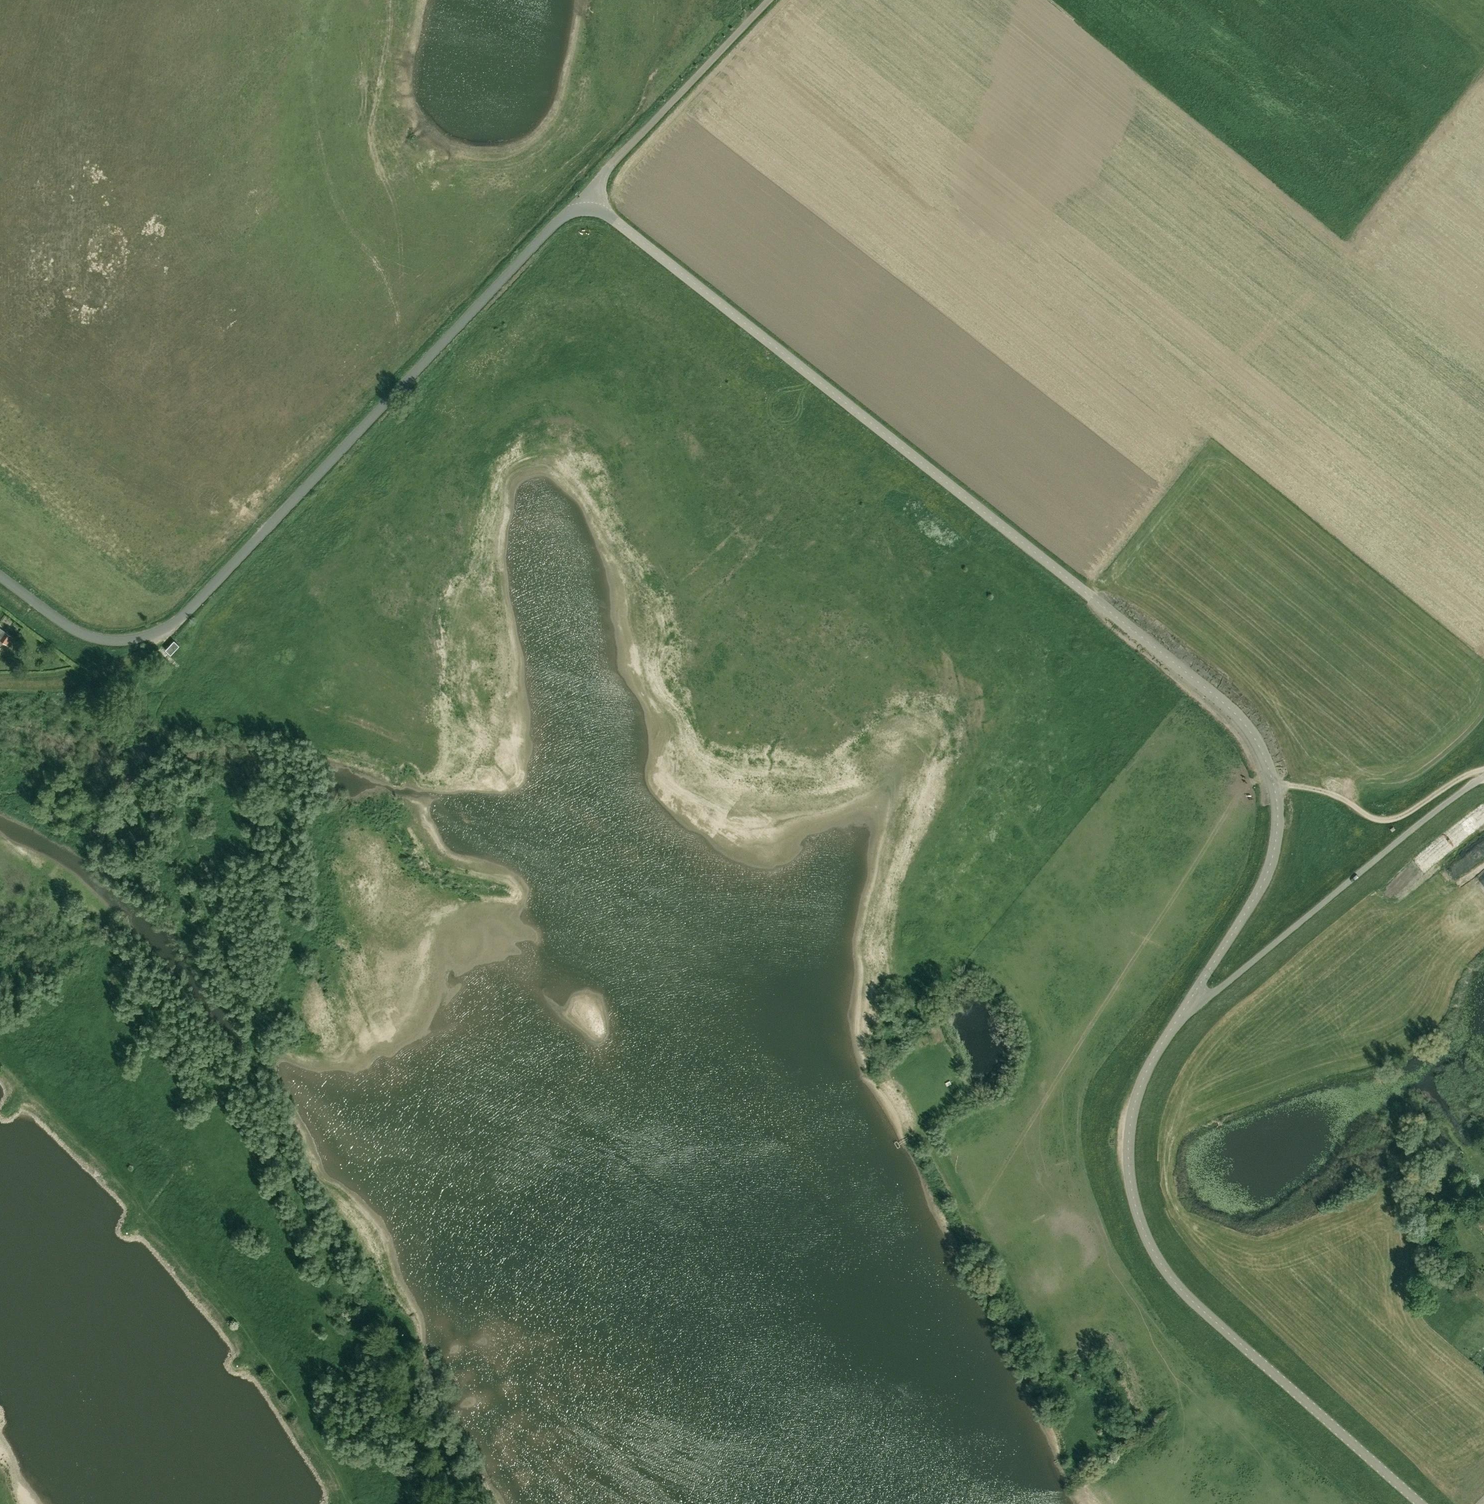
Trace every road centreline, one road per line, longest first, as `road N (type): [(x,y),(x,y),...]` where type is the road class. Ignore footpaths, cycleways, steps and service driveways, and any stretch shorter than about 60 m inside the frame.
road 1 (unclassified): [(1272,790),(1253,735),(1199,682),(621,224),(586,209)]
road 2 (track): [(402,1427),(342,1298),(257,1074),(263,1022),(231,965),(184,811),(136,694),(127,641)]
road 3 (unclassified): [(586,209),(557,222),(167,628),(127,641),(87,636),(0,577)]
road 4 (unclassified): [(1422,1503),(1189,1296),(1150,1246),(1129,1169),(1131,1113),(1144,1076),(1181,1019)]
road 5 (unclassified): [(1181,1019),(1483,777)]
road 6 (unclassified): [(586,209),(613,163),(770,0)]
road 7 (unclassified): [(1181,1019),(1272,852),(1272,790)]
road 8 (unclassified): [(1272,790),(1319,791),(1389,822),(1466,773),(1483,776)]

